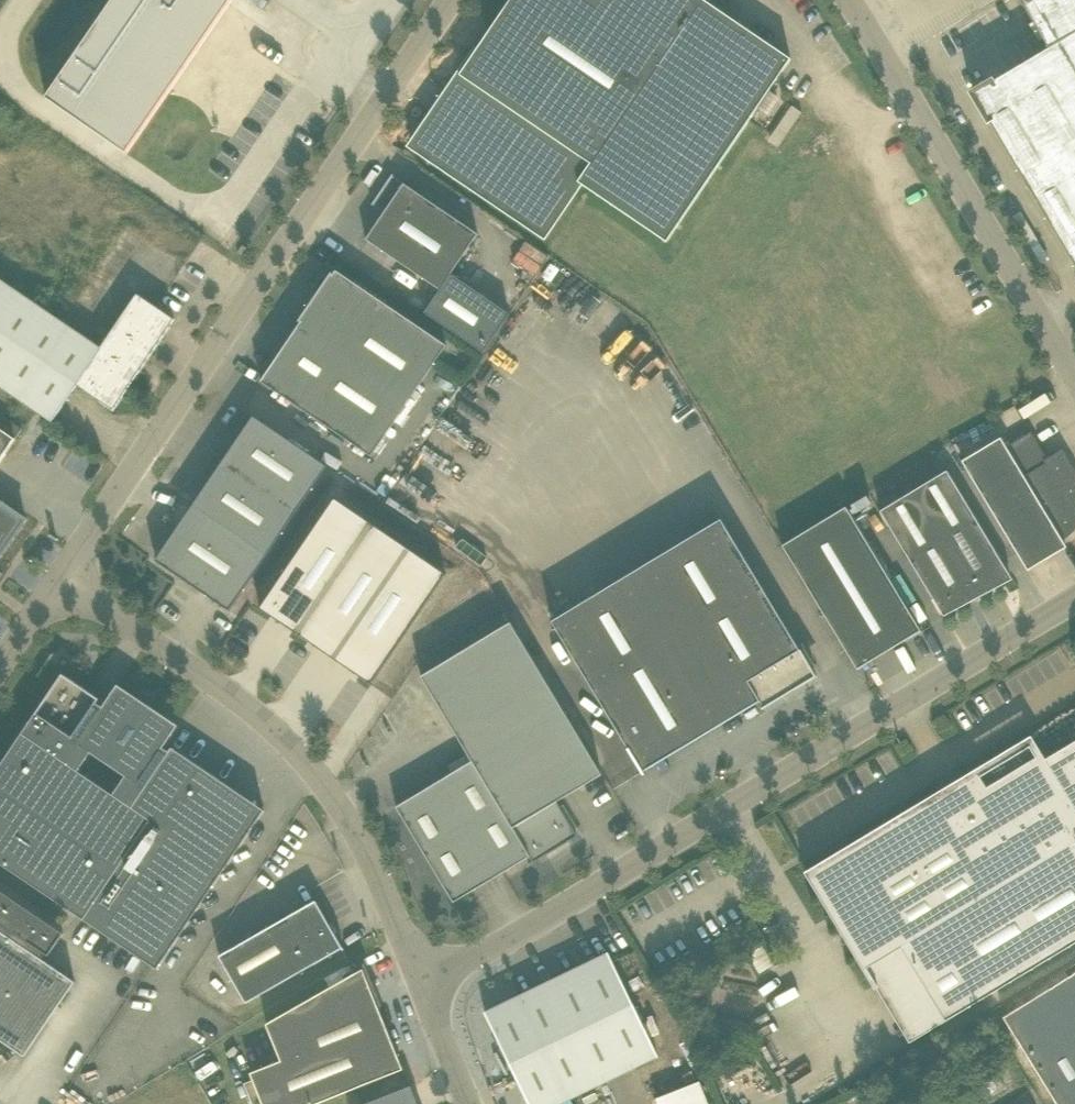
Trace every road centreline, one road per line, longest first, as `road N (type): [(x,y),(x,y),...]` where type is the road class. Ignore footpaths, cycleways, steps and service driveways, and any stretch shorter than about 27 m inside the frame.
road 1 (unclassified): [(420,978),(488,951),(1074,600)]
road 2 (unclassified): [(452,0),(60,579)]
road 3 (unclassified): [(420,978),(359,831),(258,714),(60,579)]
road 4 (unclassified): [(1074,378),(849,0)]
road 5 (unclassified): [(468,1103),(420,978)]

